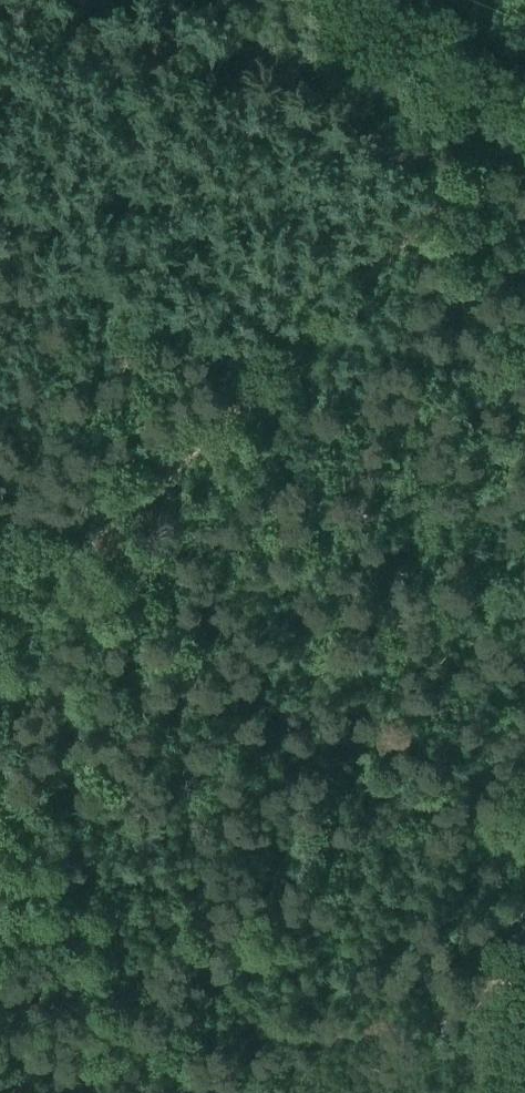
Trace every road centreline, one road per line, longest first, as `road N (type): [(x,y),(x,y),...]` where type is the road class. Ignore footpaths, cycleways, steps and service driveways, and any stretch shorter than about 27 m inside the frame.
road 1 (track): [(0,622),(524,117)]

